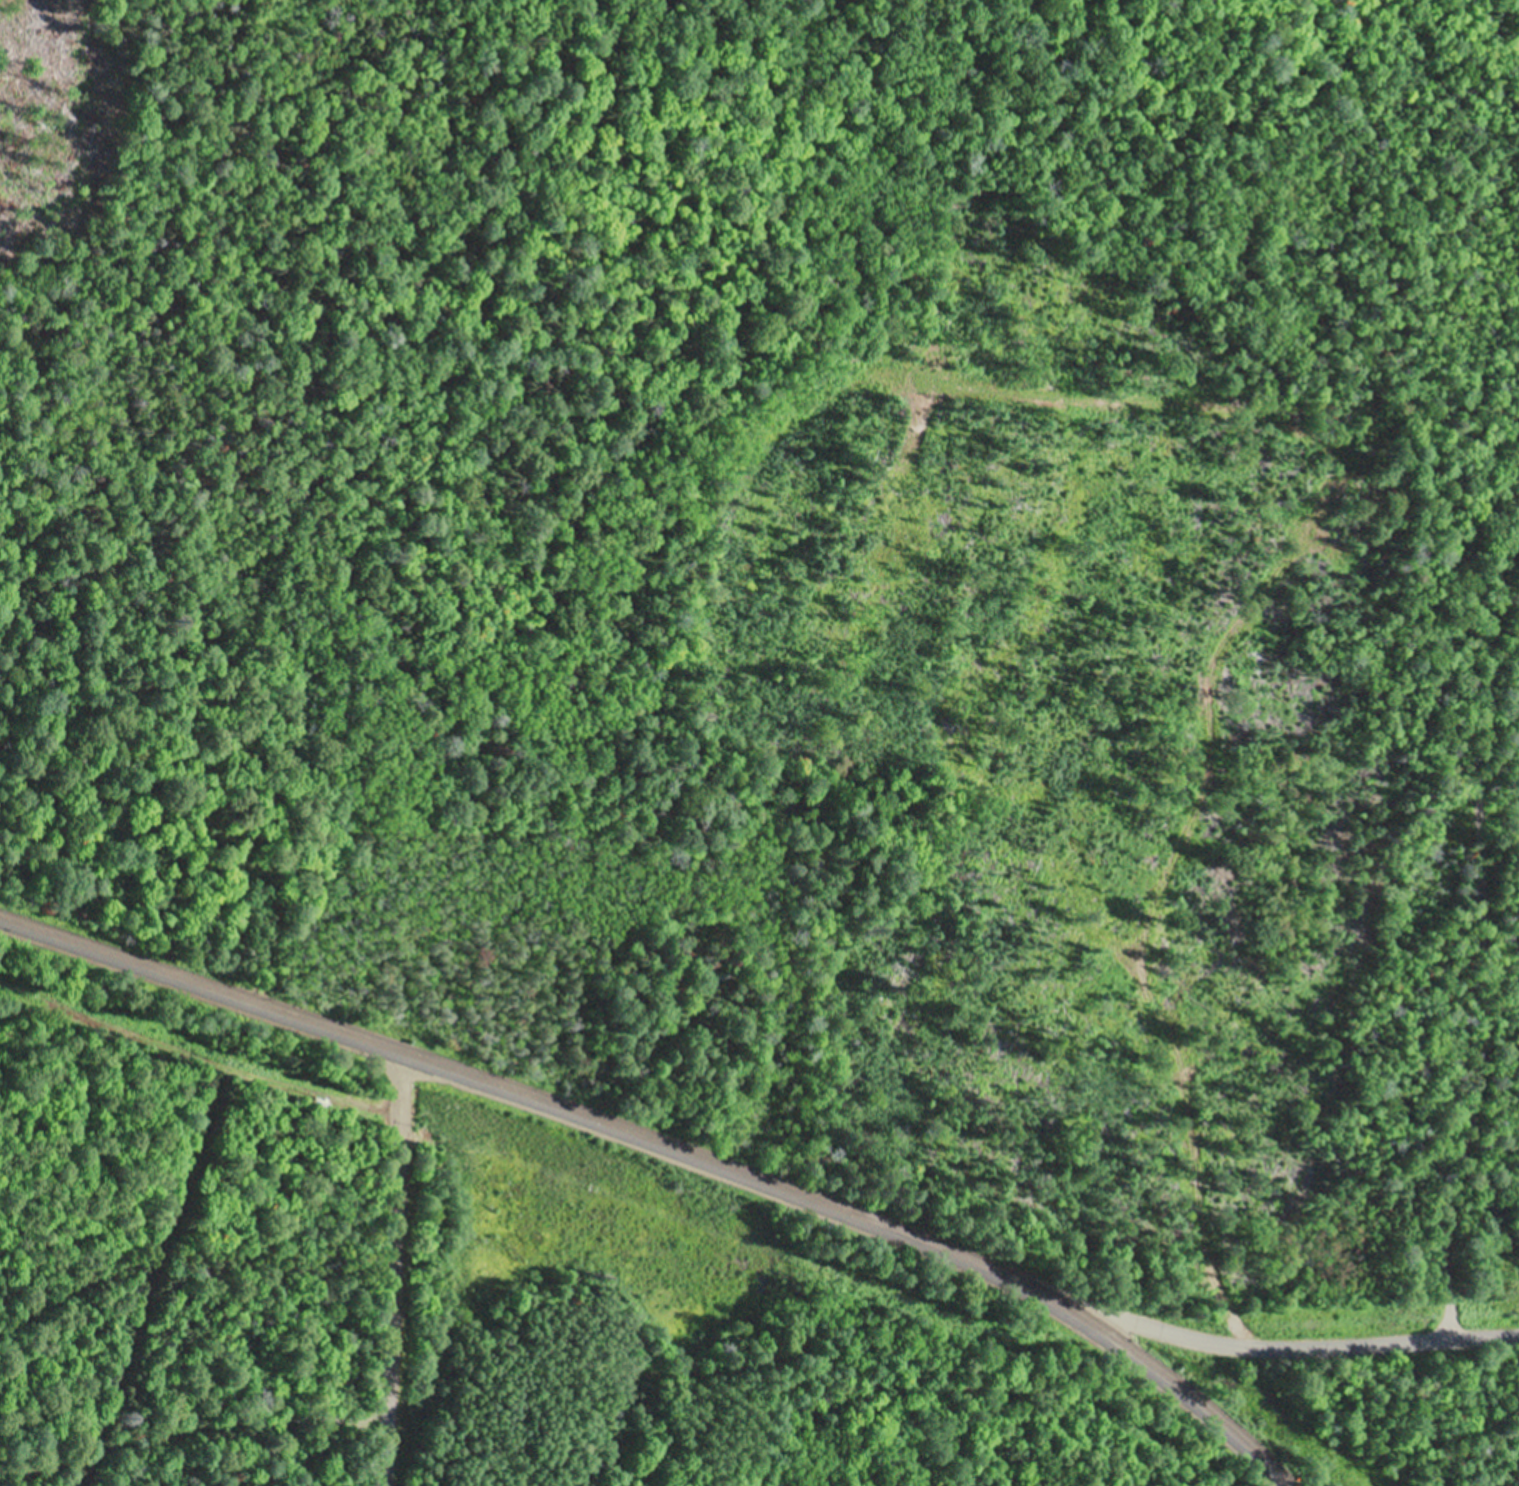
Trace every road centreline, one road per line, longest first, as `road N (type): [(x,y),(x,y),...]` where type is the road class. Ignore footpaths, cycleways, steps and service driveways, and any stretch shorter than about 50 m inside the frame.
road 1 (secondary): [(0,910),(533,1092),(967,1254),(1116,1335),(1294,1485)]
road 2 (residential): [(1451,1330),(1449,1213),(1480,1062),(1476,833),(1488,601),(1518,506)]
road 3 (residential): [(1054,1295),(1141,1321),(1251,1337),(1518,1327)]
road 4 (residential): [(386,1485),(399,1046)]

